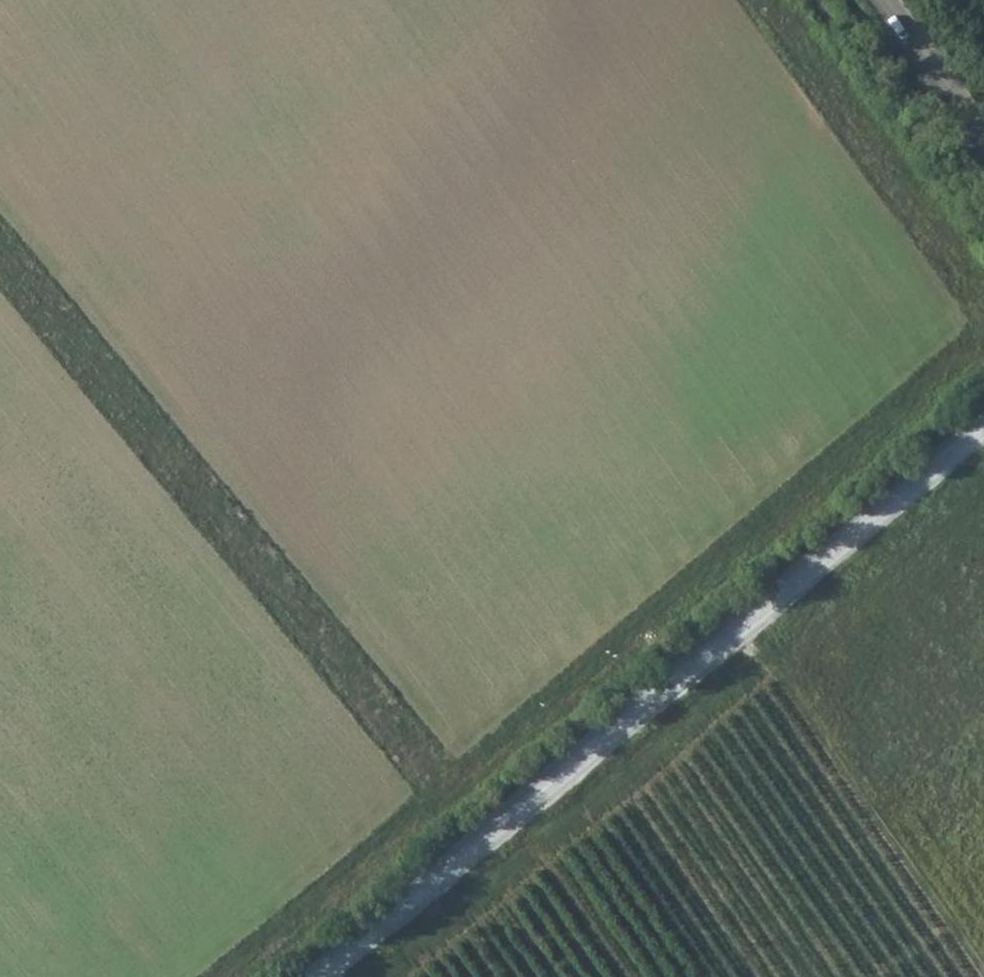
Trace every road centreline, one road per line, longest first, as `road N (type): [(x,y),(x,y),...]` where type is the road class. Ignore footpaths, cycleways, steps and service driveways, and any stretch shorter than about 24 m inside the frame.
road 1 (track): [(983,434),(318,976)]
road 2 (track): [(978,976),(735,635)]
road 3 (tertiary): [(885,0),(983,138)]

